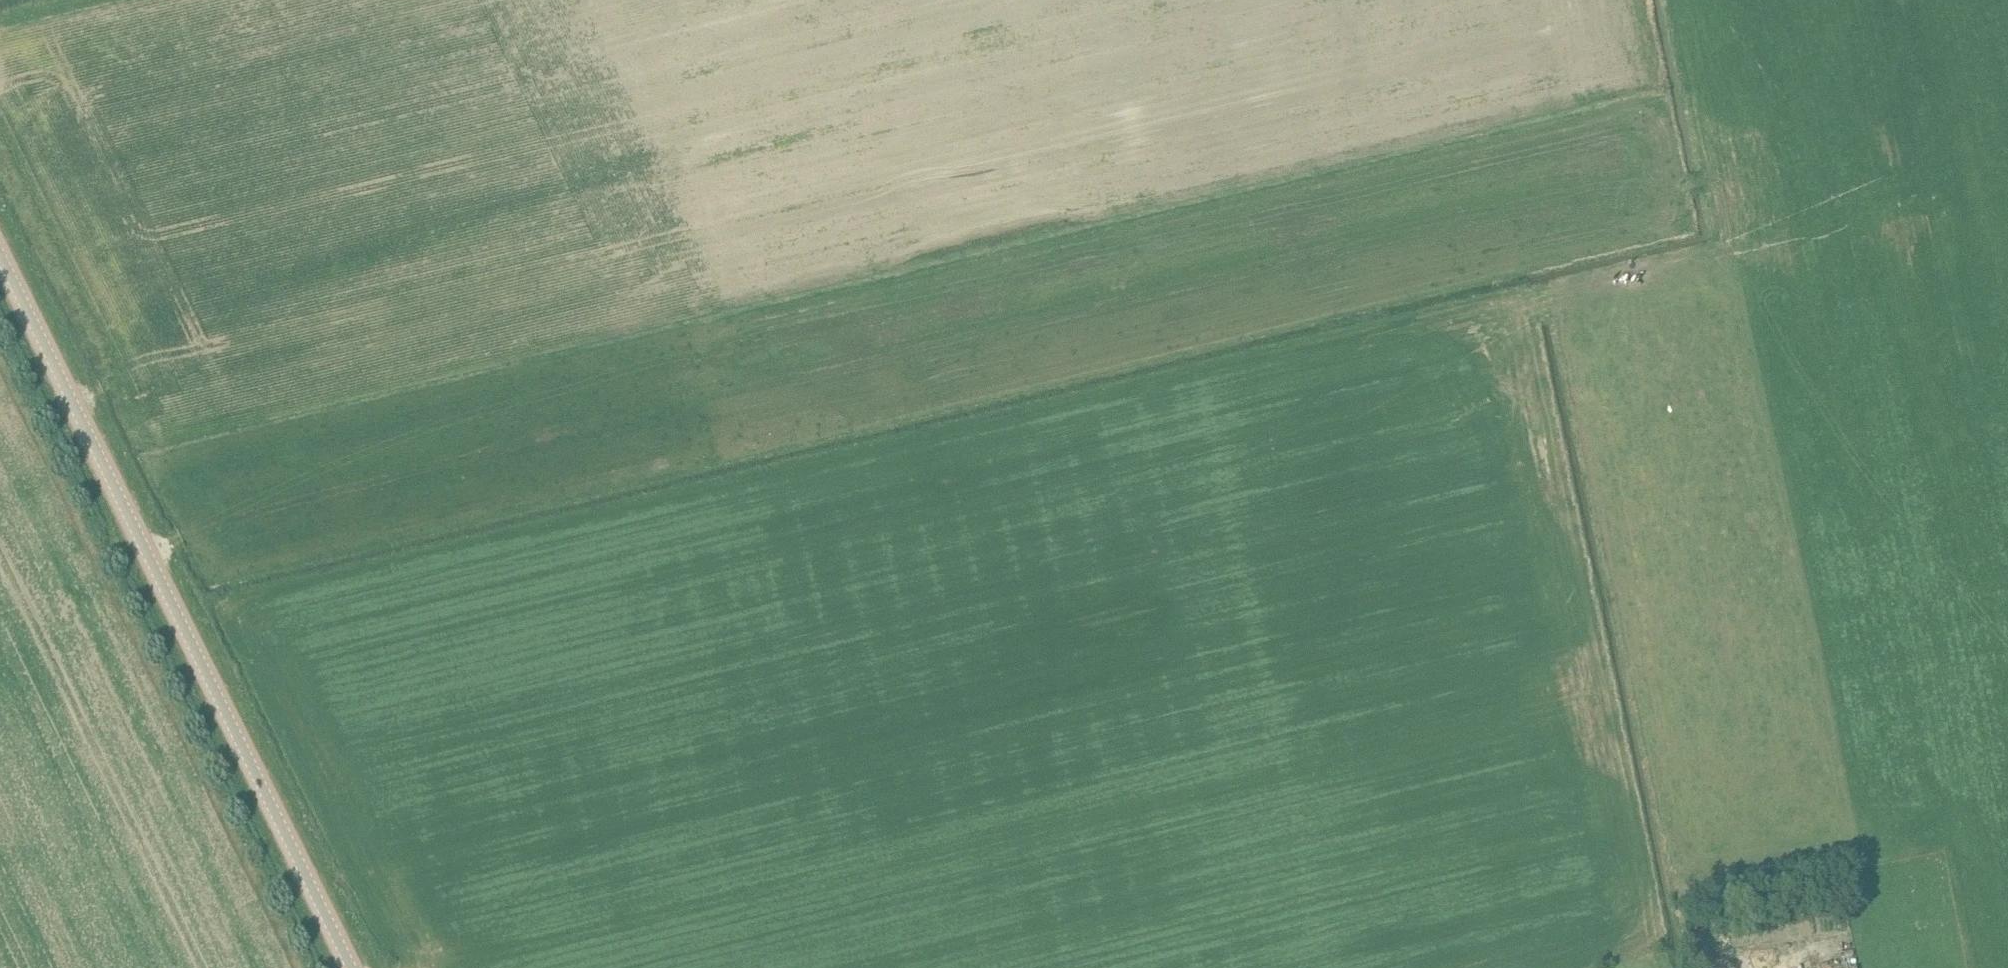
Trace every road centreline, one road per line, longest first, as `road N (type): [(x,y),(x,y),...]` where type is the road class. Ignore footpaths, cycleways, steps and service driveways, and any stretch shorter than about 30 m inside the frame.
road 1 (tertiary): [(352,967),(0,235)]

